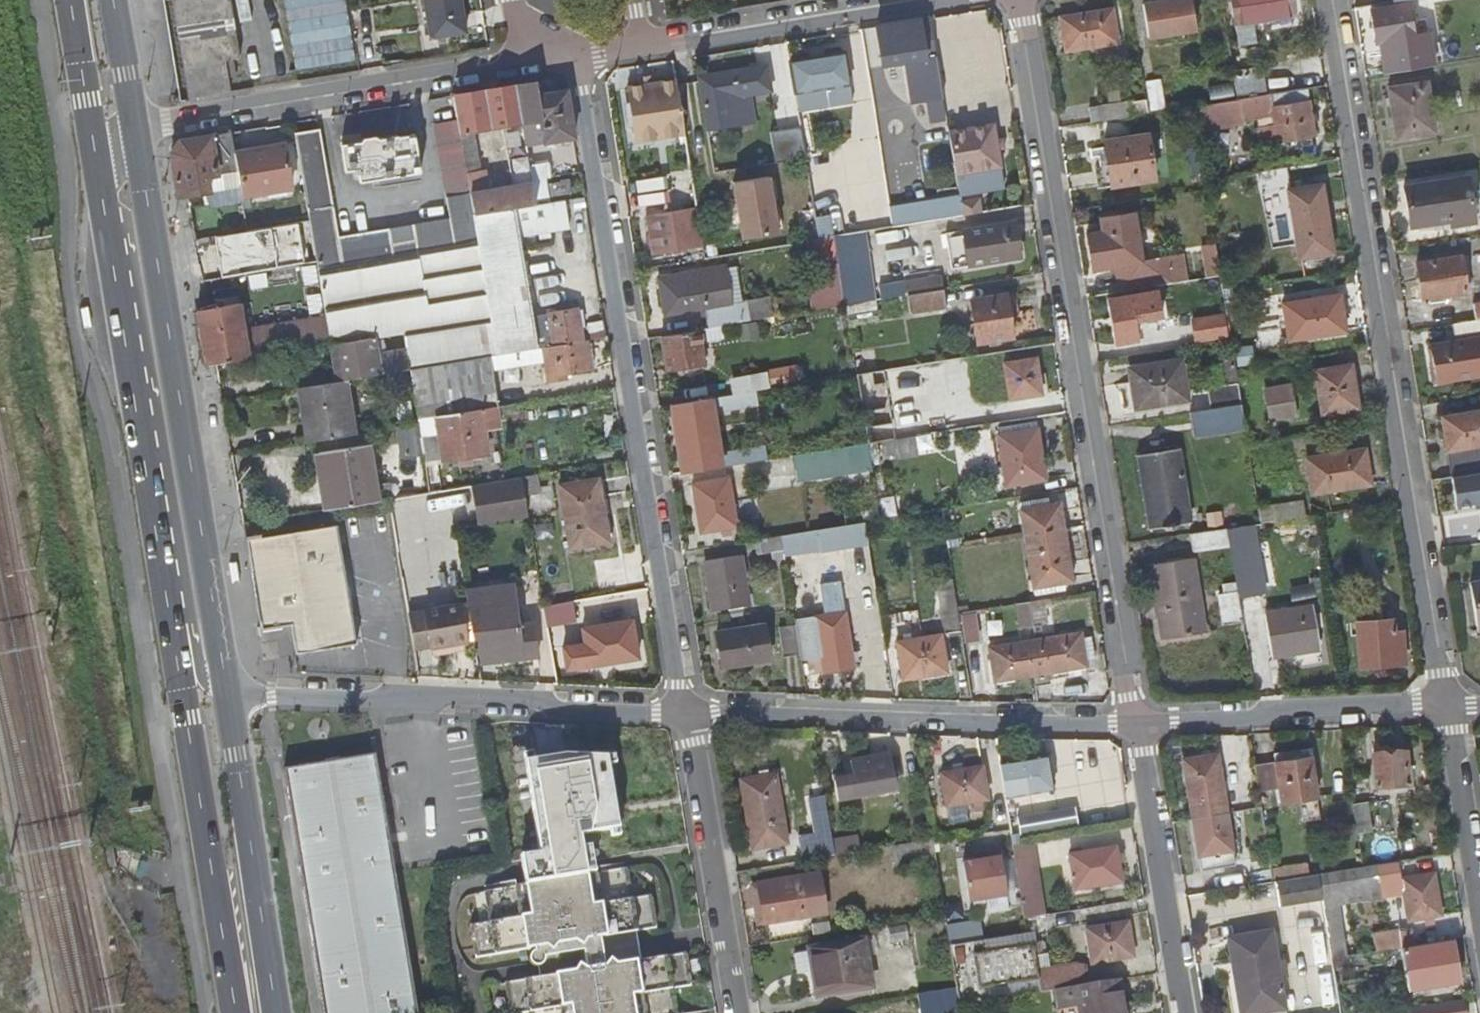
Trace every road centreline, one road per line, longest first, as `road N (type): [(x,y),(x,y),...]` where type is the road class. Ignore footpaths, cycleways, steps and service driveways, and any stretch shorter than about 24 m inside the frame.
road 1 (residential): [(1019,0),(1138,723)]
road 2 (residential): [(1332,0),(1443,706)]
road 3 (residential): [(688,710),(575,53)]
road 4 (primary): [(225,692),(134,129)]
road 5 (residential): [(225,692),(688,710)]
road 6 (primary): [(101,185),(184,638)]
road 7 (residential): [(688,710),(1138,723)]
road 8 (residential): [(524,61),(134,129)]
road 9 (primary): [(184,638),(184,688),(237,1012)]
road 10 (primary): [(276,1012),(225,692)]
road 11 (residential): [(688,710),(738,1012)]
road 12 (residential): [(1138,723),(1443,706)]
road 13 (residential): [(1138,723),(1184,1012)]
road 14 (residential): [(904,0),(644,42)]
road 15 (residential): [(1443,706),(1479,931)]
road 16 (primary): [(71,0),(101,185)]
road 17 (primary): [(134,129),(111,0)]

